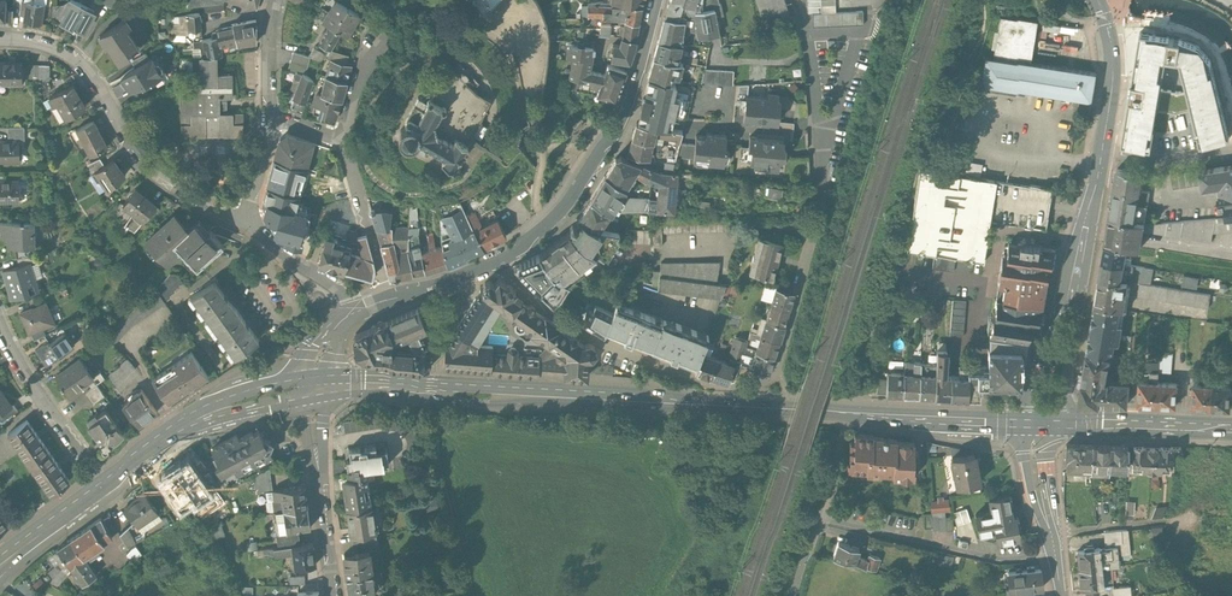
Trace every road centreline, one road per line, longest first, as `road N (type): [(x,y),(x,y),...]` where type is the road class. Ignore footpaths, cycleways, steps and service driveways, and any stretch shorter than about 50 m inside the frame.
road 1 (primary): [(312,407),(357,403),(787,433)]
road 2 (residential): [(791,0),(813,87),(825,209),(779,396)]
road 3 (primary): [(0,574),(178,449),(312,407)]
road 4 (residential): [(666,0),(638,106),(614,158),(550,244),(494,281)]
road 5 (residential): [(242,238),(147,174),(74,60),(44,44),(0,40)]
road 6 (residential): [(779,396),(760,408),(729,409),(679,395),(602,362),(494,281)]
road 7 (tertiary): [(1097,180),(1039,448)]
road 8 (primary): [(787,433),(1039,448)]
road 9 (residential): [(830,541),(1001,587),(1061,582)]
road 10 (primary): [(1039,448),(1231,455)]
road 11 (residential): [(333,595),(312,407)]
road 12 (track): [(463,595),(439,483),(445,410)]
road 13 (tertiary): [(1082,0),(1106,68),(1097,180)]
road 14 (residential): [(389,314),(345,150)]
road 15 (residential): [(0,337),(80,463)]
road 16 (residential): [(356,328),(336,301),(242,238)]
road 17 (residential): [(1039,448),(1042,515),(1061,582)]
road 18 (residential): [(1097,180),(1171,186),(1231,176)]
road 19 (residential): [(269,130),(279,0)]

